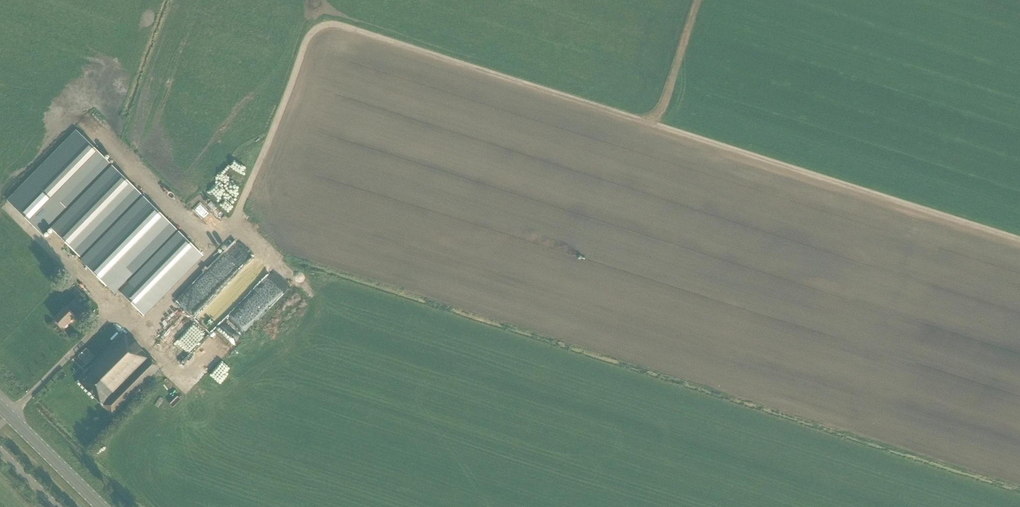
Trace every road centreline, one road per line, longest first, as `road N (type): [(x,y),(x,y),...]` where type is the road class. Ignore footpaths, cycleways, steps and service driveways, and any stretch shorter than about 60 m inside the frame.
road 1 (track): [(212,258),(237,218),(307,43),(335,26),(1019,242)]
road 2 (primary): [(102,506),(0,406)]

